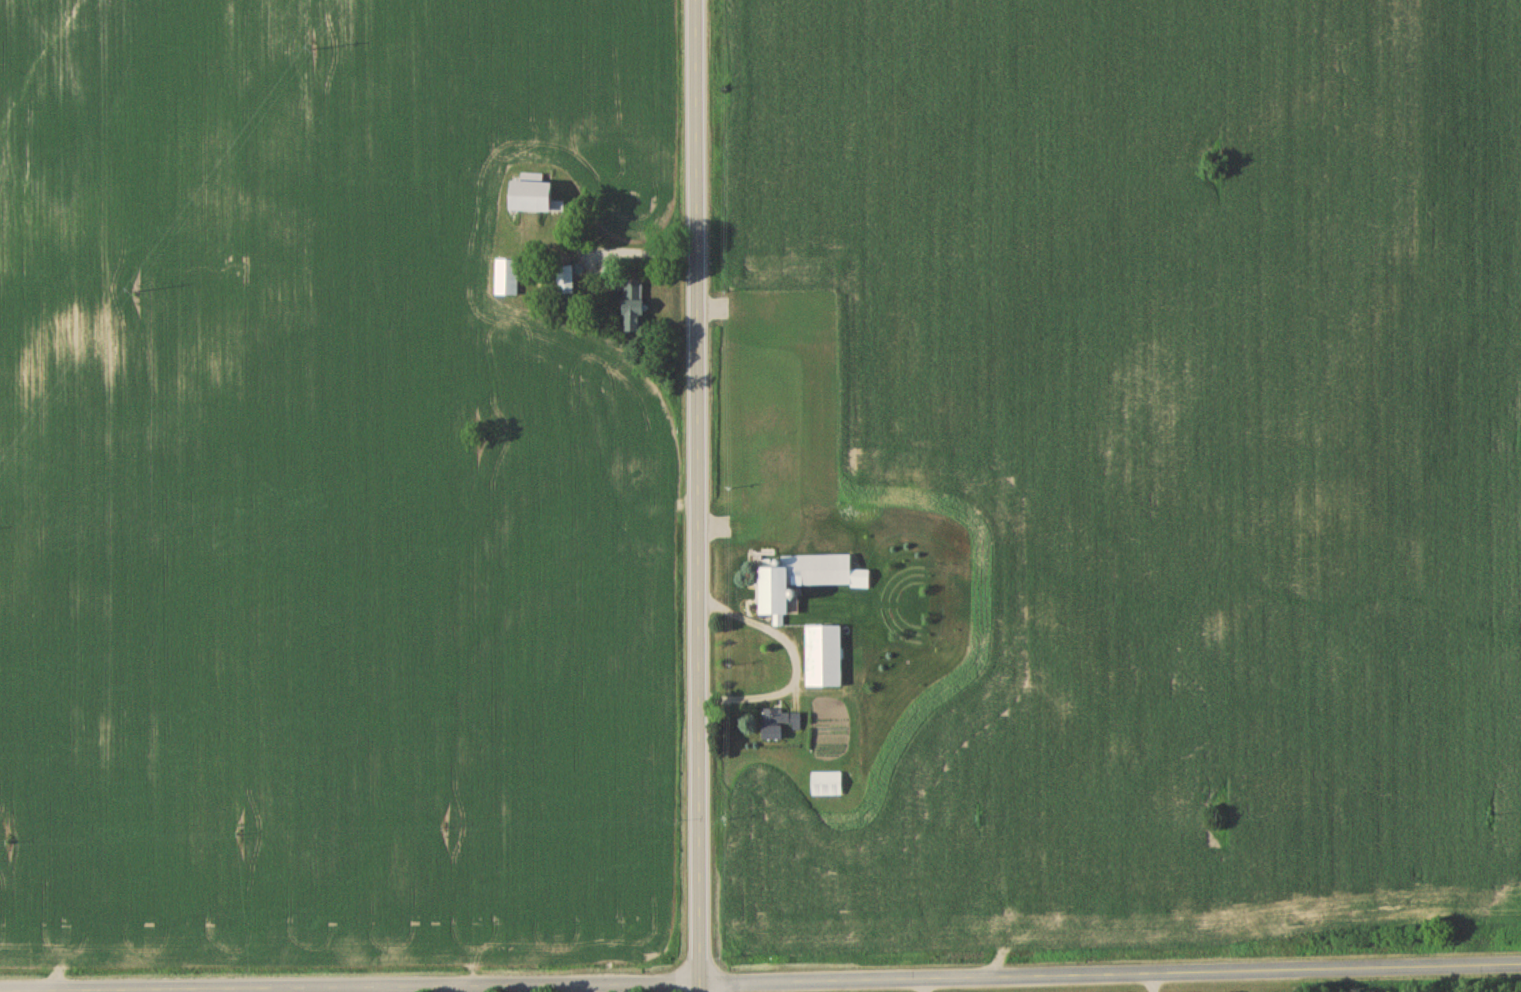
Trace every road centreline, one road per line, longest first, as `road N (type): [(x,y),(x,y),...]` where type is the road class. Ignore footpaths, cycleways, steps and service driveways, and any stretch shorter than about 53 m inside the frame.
road 1 (residential): [(47,991),(700,986),(1520,963)]
road 2 (tertiary): [(700,991),(694,0)]

